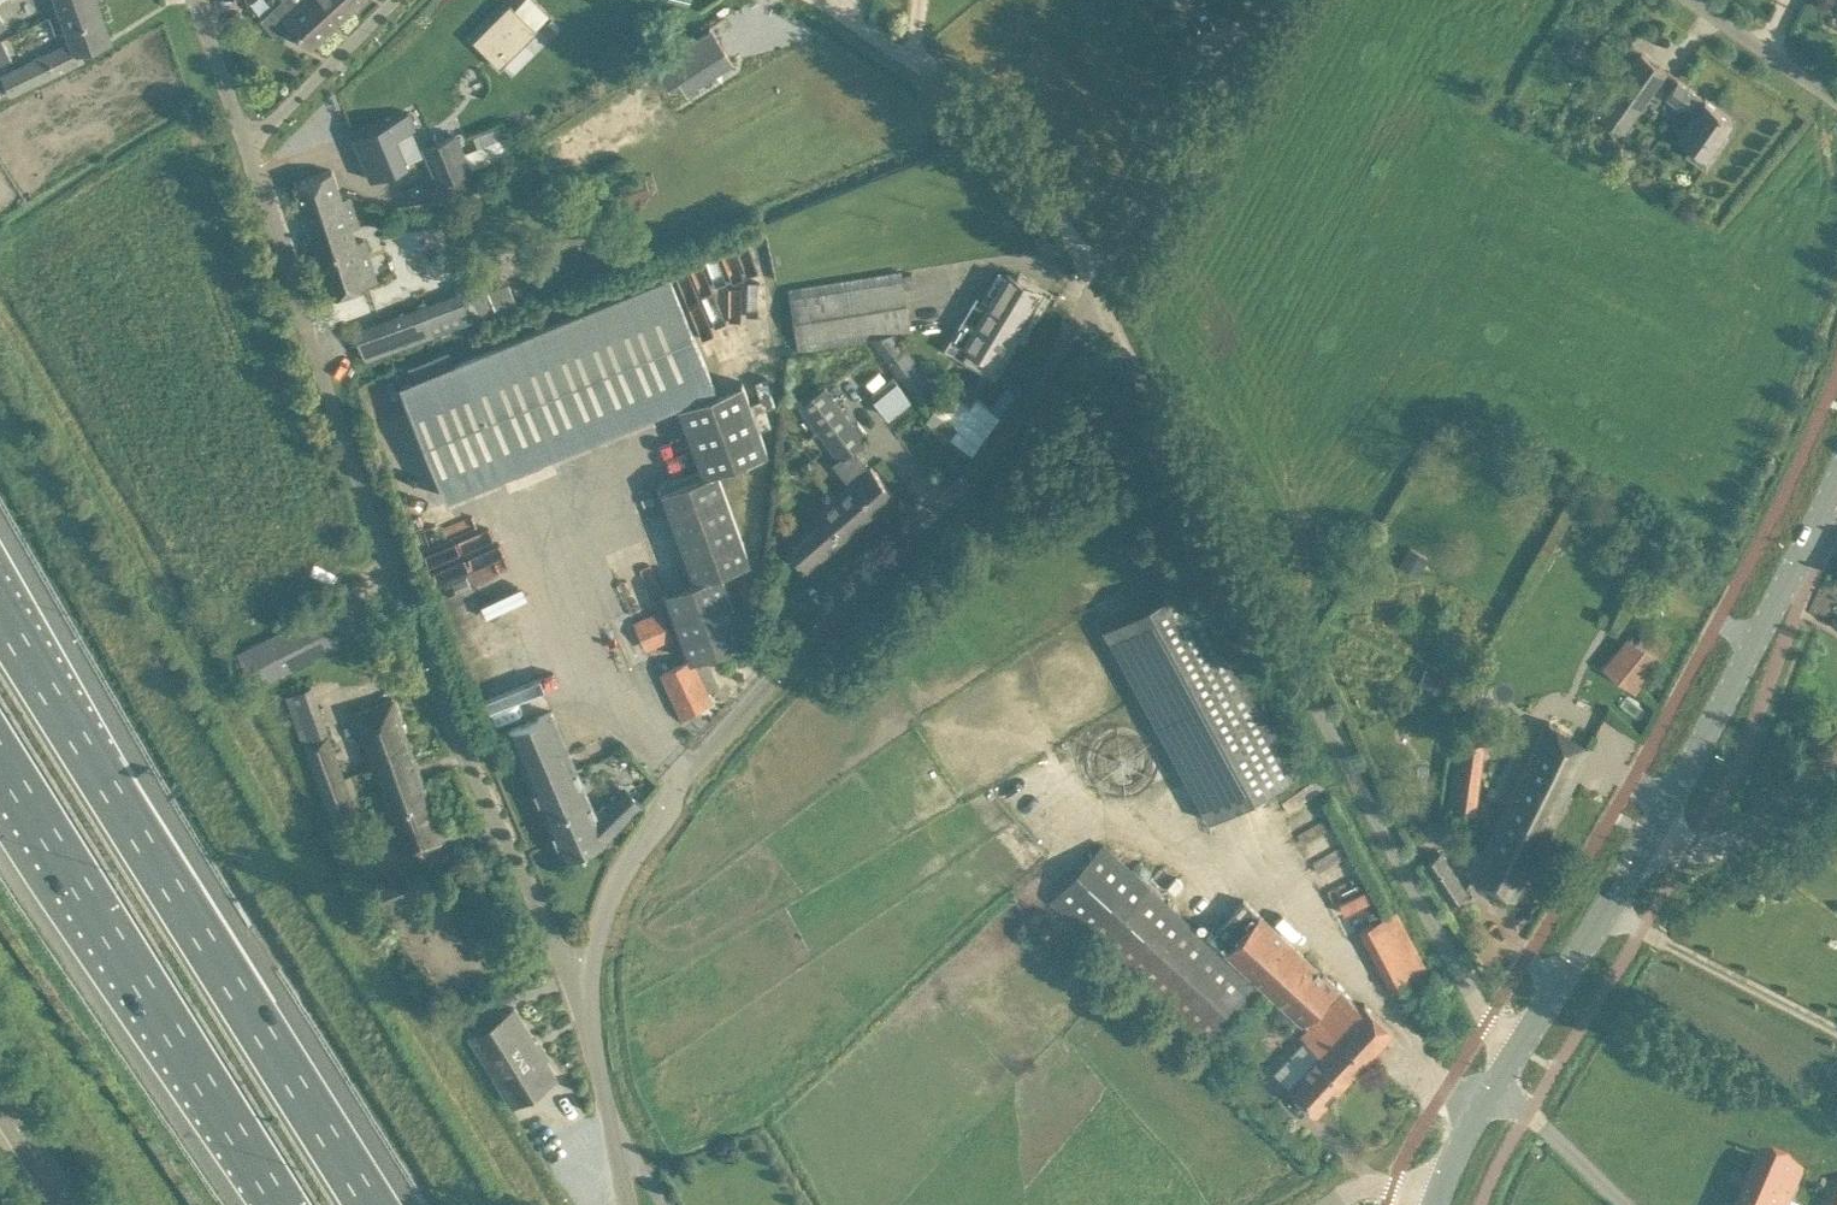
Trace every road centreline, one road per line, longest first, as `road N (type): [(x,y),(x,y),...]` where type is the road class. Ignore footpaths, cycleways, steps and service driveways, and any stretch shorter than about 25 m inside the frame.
road 1 (unclassified): [(585,985),(550,933),(393,578),(247,141)]
road 2 (unclassified): [(585,985),(596,930),(623,872),(693,763),(996,445),(1063,354),(1096,291)]
road 3 (unclassified): [(1520,1046),(1479,1005),(1096,291)]
road 4 (motorway): [(371,1204),(0,614)]
road 5 (motorway): [(0,751),(286,1204)]
road 6 (unclassified): [(1096,291),(1072,234),(1006,132),(818,0)]
road 7 (tertiary): [(1651,836),(1836,481)]
road 8 (unclassified): [(1096,291),(1256,0)]
road 9 (tertiary): [(1520,1046),(1651,836)]
road 10 (unclassified): [(628,1204),(585,985)]
road 11 (unclassified): [(1651,836),(1688,851),(1728,847),(1836,762)]
road 12 (unclassified): [(392,0),(247,141)]
road 13 (tertiary): [(1436,1204),(1453,1157),(1520,1046)]
road 14 (unclassified): [(1836,100),(1692,0)]
road 15 (unclassified): [(247,141),(198,0)]

